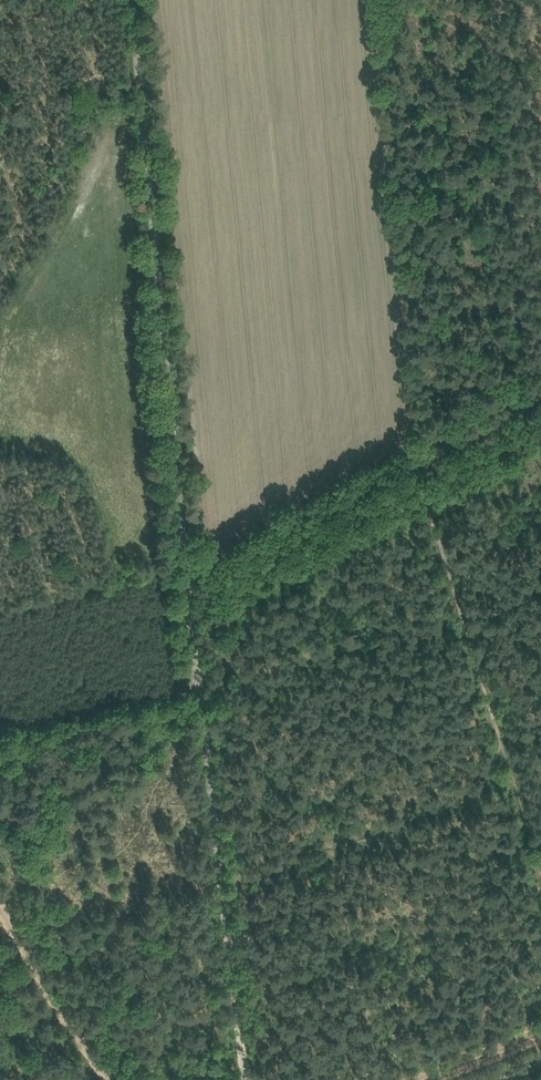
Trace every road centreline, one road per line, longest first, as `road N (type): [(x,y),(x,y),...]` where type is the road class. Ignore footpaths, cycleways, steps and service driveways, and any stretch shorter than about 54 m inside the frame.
road 1 (unclassified): [(249,1079),(138,0)]
road 2 (track): [(0,902),(110,1079)]
road 3 (track): [(428,1079),(540,1034)]

